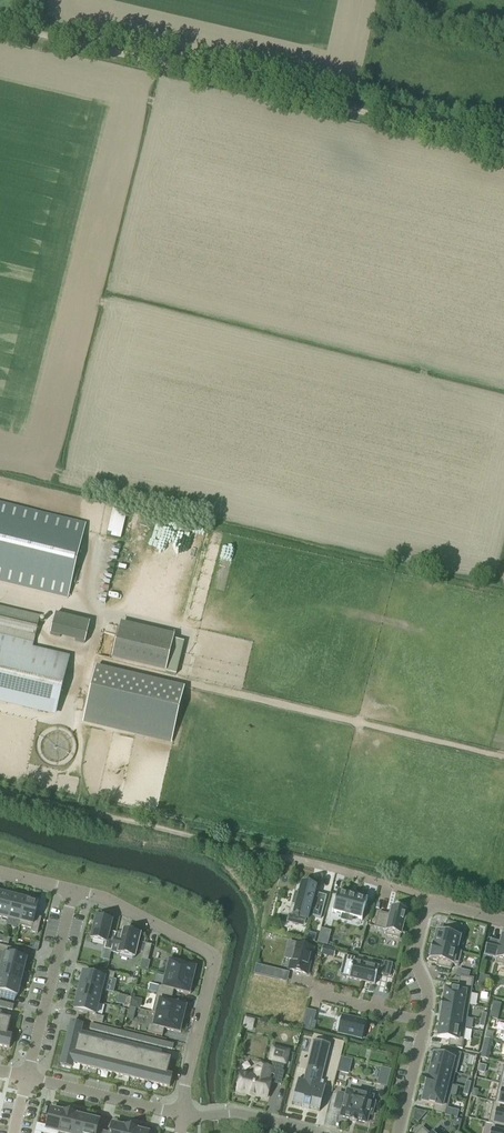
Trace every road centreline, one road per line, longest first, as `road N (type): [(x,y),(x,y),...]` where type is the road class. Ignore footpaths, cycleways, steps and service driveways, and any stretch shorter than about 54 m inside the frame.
road 1 (track): [(503,145),(0,25)]
road 2 (residential): [(182,1115),(215,958),(104,898),(73,890)]
road 3 (residential): [(398,1132),(428,1014),(416,949),(433,899)]
road 4 (residential): [(73,890),(27,1077)]
road 5 (residential): [(272,859),(433,899)]
road 6 (residential): [(182,1115),(27,1077)]

